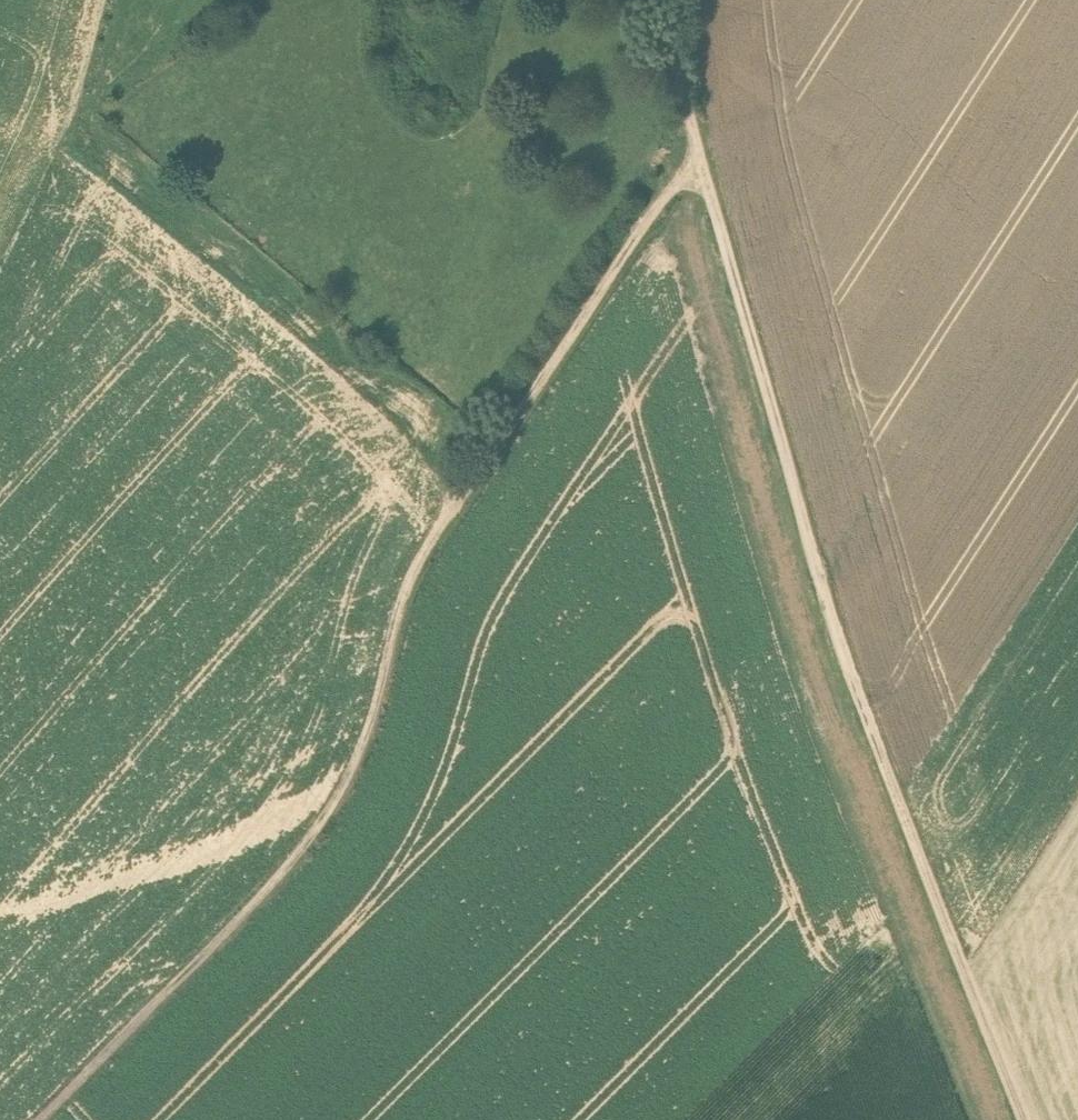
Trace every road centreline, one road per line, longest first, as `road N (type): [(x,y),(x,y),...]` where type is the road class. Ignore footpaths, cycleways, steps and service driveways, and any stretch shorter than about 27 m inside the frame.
road 1 (track): [(40,1119),(319,824),(366,733),(419,560),(683,167),(693,129)]
road 2 (track): [(668,0),(687,112),(833,619),(1023,1119)]

